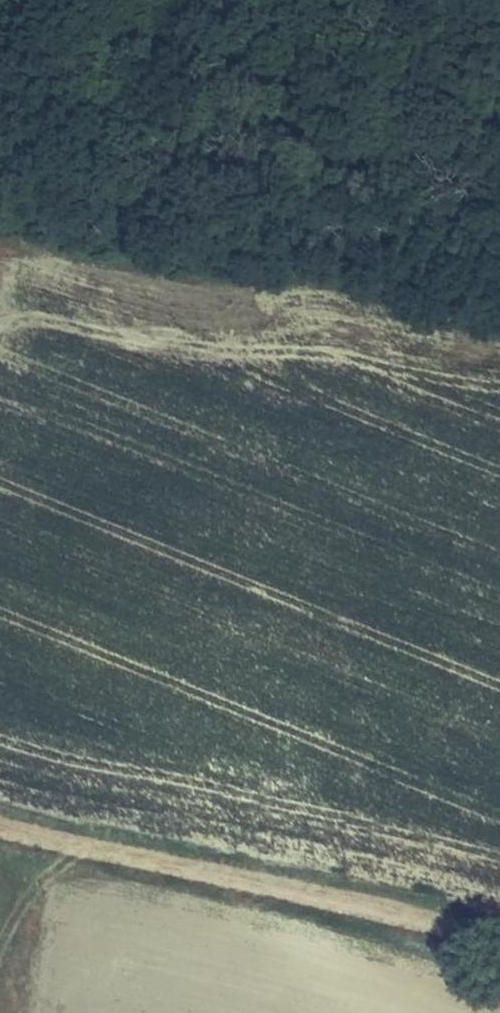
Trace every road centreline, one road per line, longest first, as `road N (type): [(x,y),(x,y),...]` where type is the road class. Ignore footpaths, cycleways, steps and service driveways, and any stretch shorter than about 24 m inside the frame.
road 1 (track): [(499,926),(0,817)]

